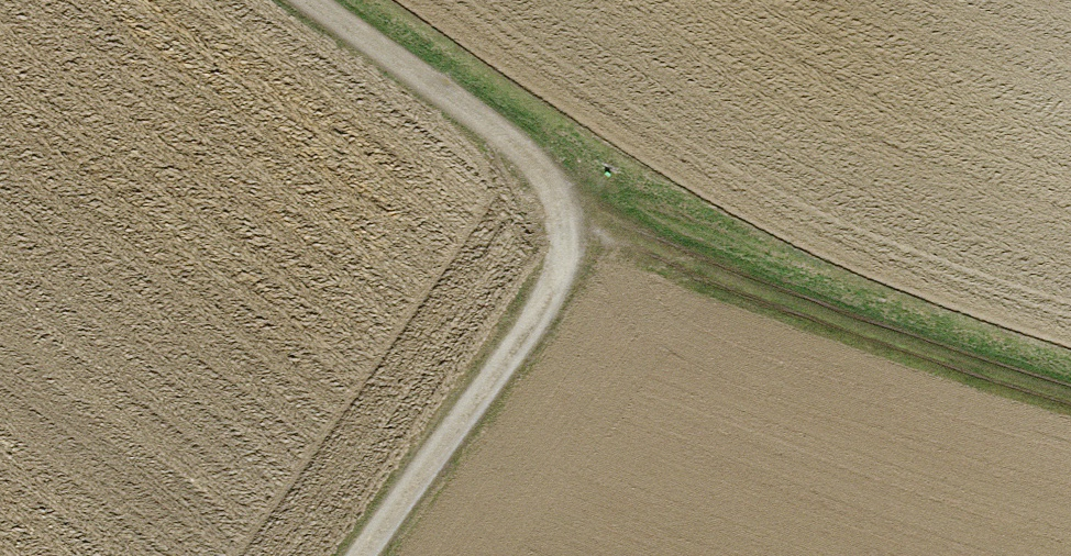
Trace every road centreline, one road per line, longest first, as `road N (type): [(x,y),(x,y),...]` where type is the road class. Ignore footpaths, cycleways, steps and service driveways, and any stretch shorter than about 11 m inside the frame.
road 1 (track): [(315,0),(423,70),(527,155),(566,211),(1013,403),(1070,418)]
road 2 (track): [(566,211),(553,305),(372,555)]

